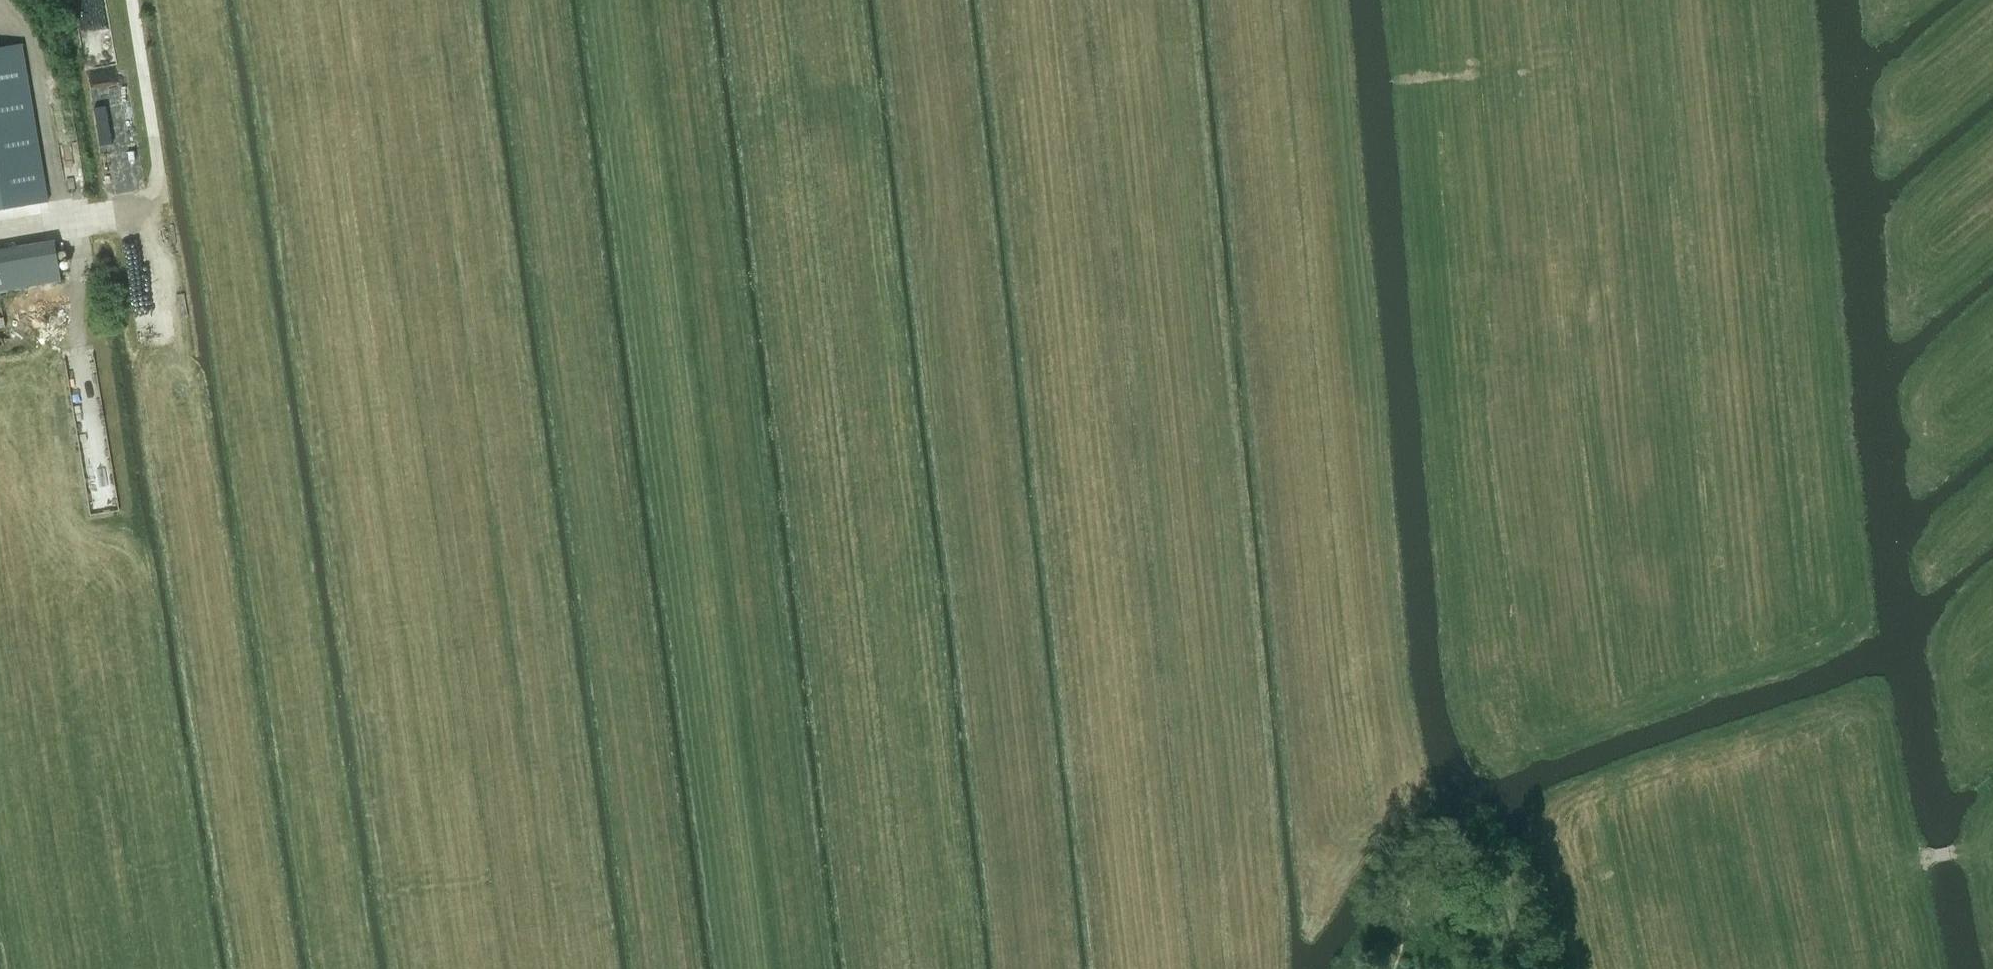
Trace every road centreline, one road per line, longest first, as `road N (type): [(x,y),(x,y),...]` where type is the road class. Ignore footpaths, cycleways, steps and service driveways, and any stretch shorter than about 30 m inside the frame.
road 1 (track): [(0,229),(153,196),(158,174),(133,0)]

